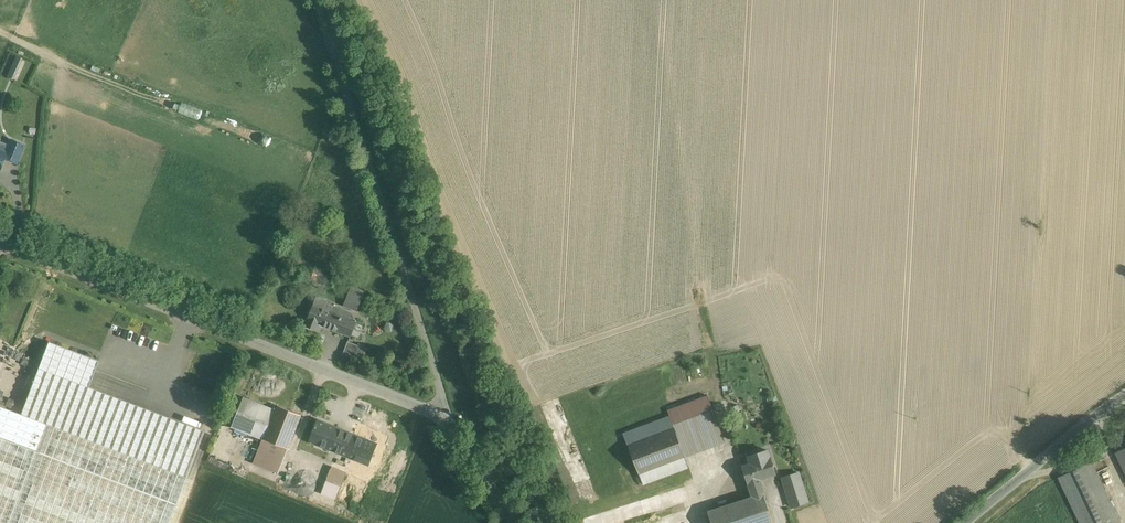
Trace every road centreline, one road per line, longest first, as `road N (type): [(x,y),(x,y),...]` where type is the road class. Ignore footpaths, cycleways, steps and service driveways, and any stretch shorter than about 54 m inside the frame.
road 1 (unclassified): [(438,416),(0,243)]
road 2 (unclassified): [(438,416),(441,392),(318,0)]
road 3 (unclassified): [(1124,397),(967,522)]
road 4 (unclassified): [(515,522),(457,431),(438,416)]

